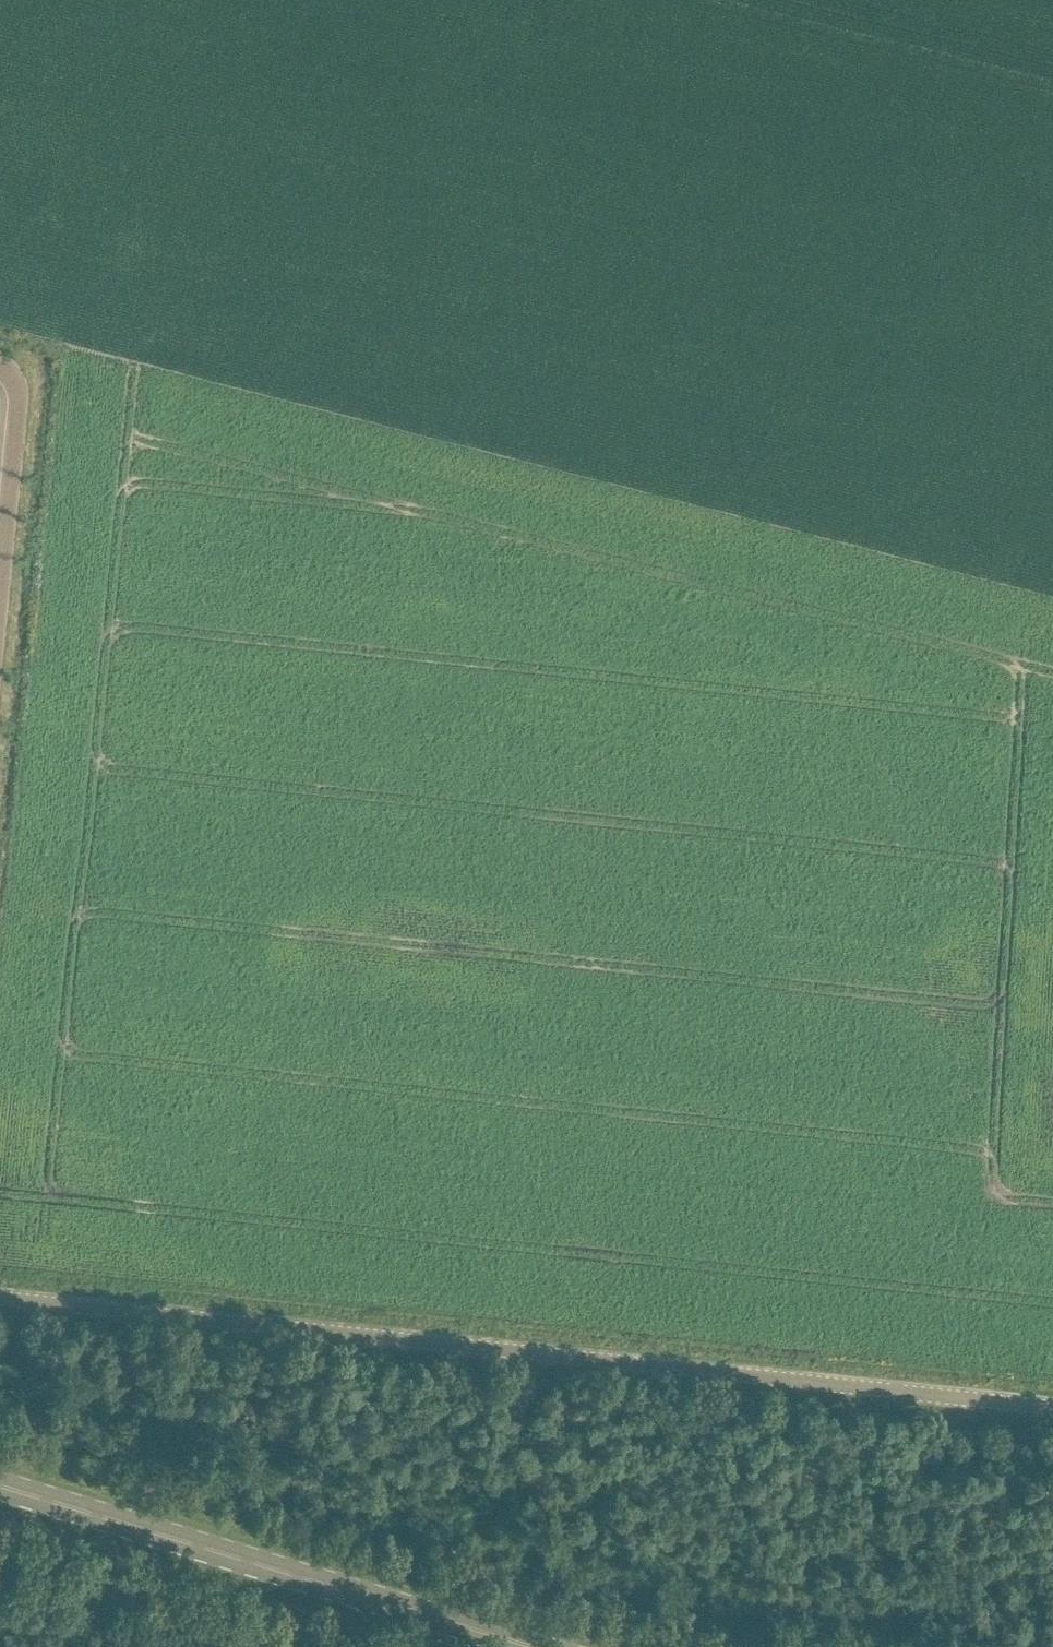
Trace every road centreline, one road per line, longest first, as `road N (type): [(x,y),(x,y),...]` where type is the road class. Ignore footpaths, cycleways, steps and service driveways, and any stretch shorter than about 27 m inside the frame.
road 1 (unclassified): [(1052,1406),(0,1297)]
road 2 (tertiary): [(529,1646),(0,1487)]
road 3 (residential): [(0,593),(19,406),(17,379),(0,367)]

